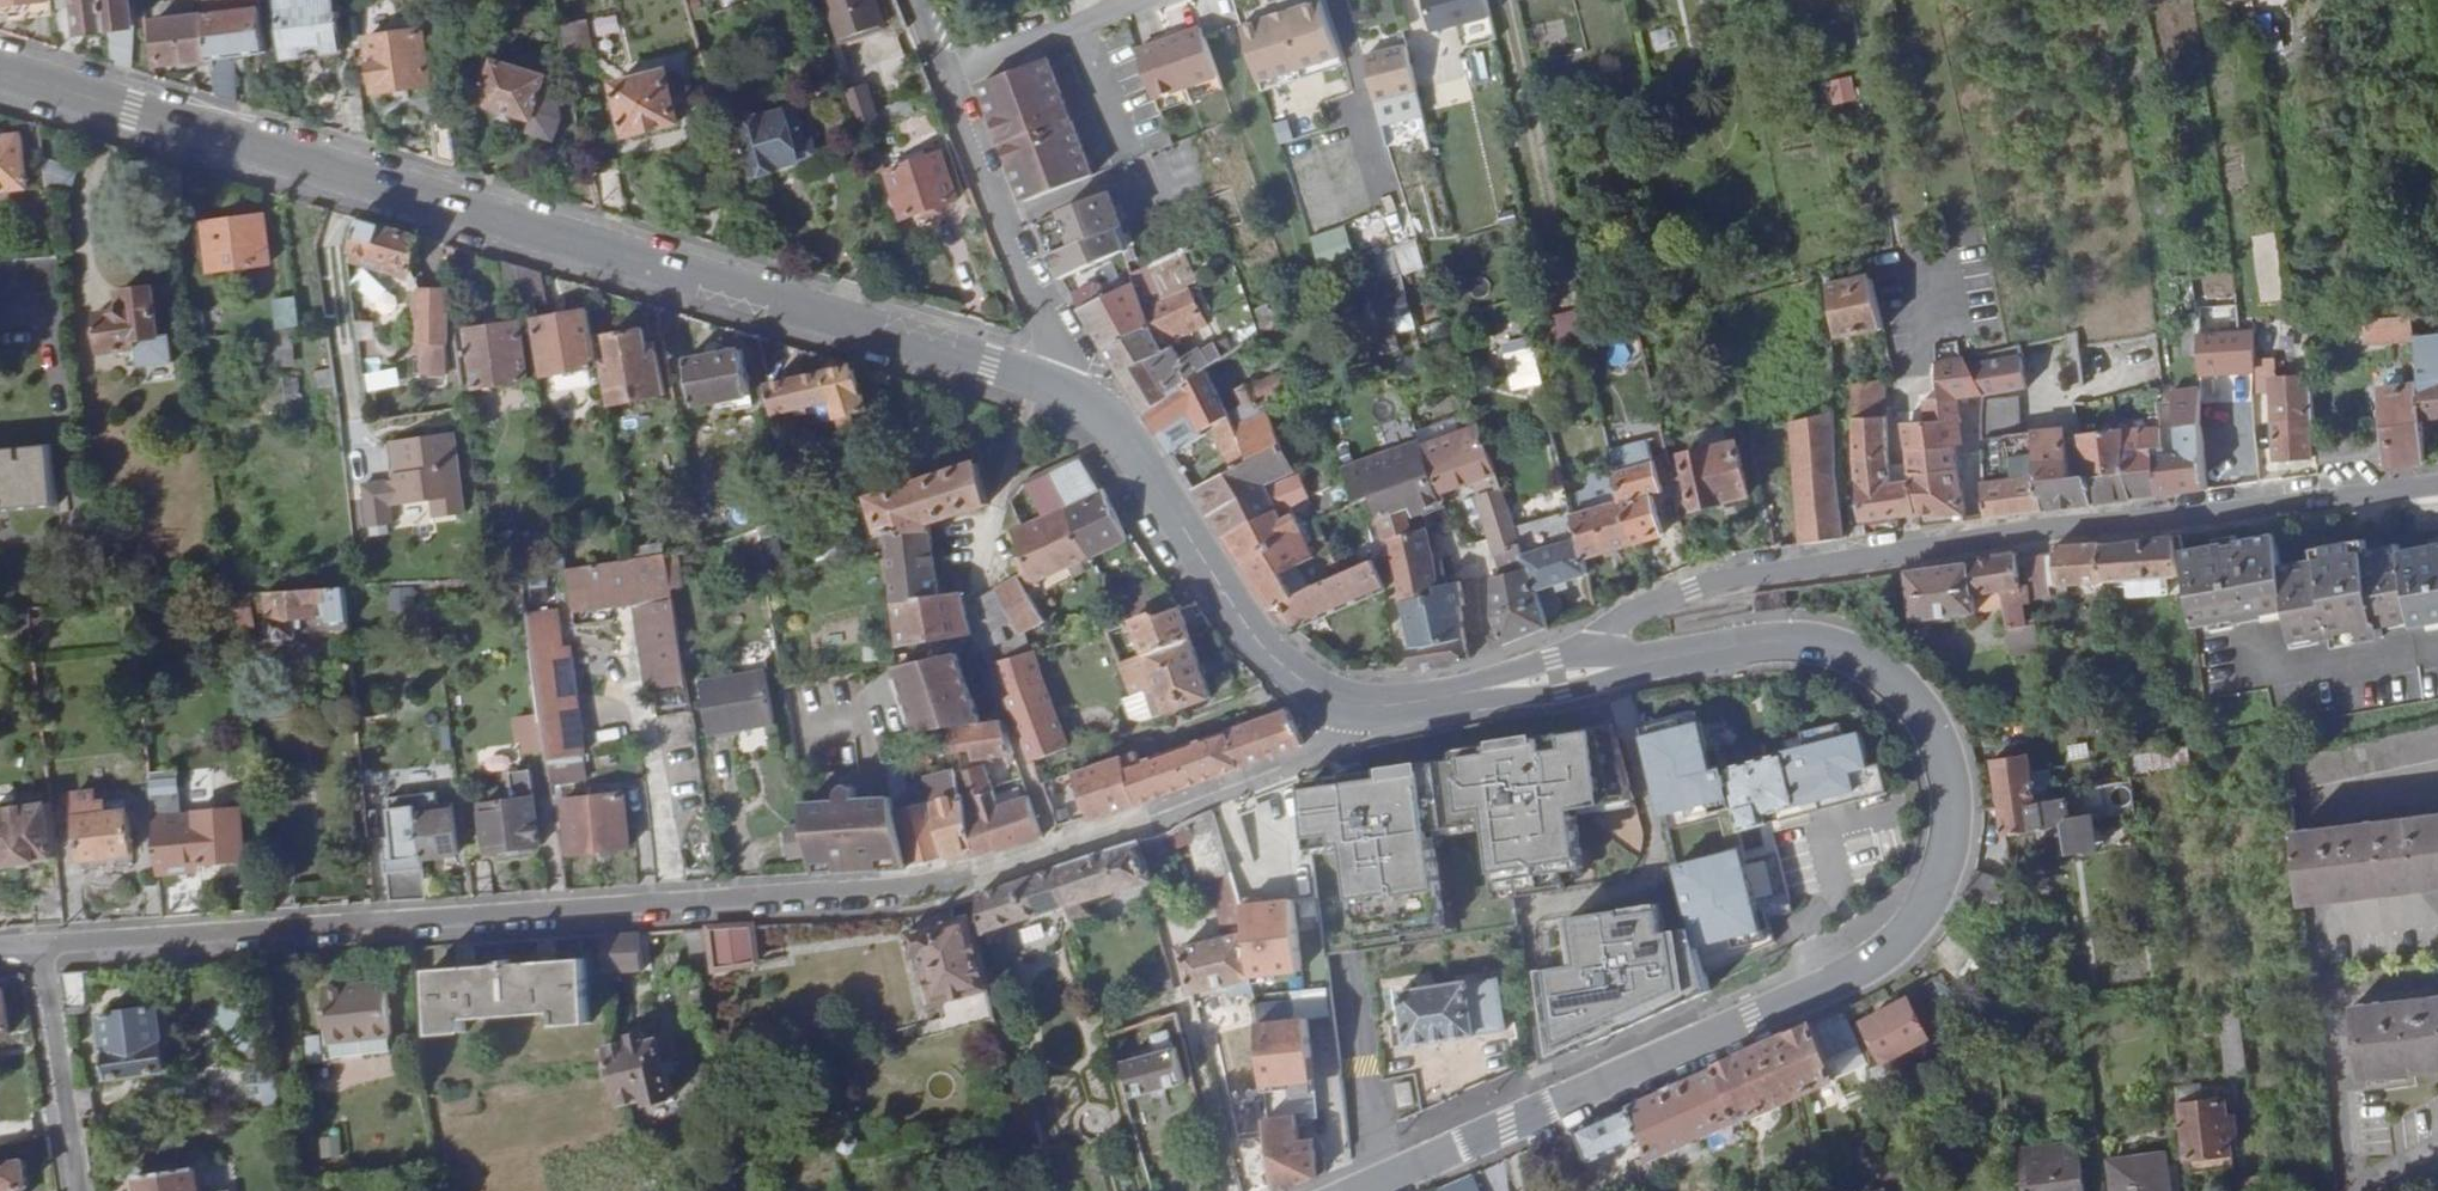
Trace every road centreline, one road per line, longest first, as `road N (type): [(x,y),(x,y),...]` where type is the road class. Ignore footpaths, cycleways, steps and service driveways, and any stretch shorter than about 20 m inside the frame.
road 1 (residential): [(39,951),(918,887),(1106,836),(1312,753),(1351,706)]
road 2 (tertiary): [(1558,676),(1760,643),(1848,652),(1896,683),(1932,729),(1955,793),(1946,869),(1916,923),(1875,957),(1366,1190)]
road 3 (tertiary): [(0,72),(1055,385)]
road 4 (residential): [(2437,492),(2045,527),(1719,578),(1632,608),(1558,676)]
road 5 (tertiary): [(1055,385),(1118,427),(1230,614),(1279,673),(1351,706)]
road 6 (unclassified): [(914,0),(1062,358),(1055,385)]
road 7 (residential): [(39,951),(74,1190)]
road 8 (tertiary): [(1351,706),(1403,709),(1558,676)]

